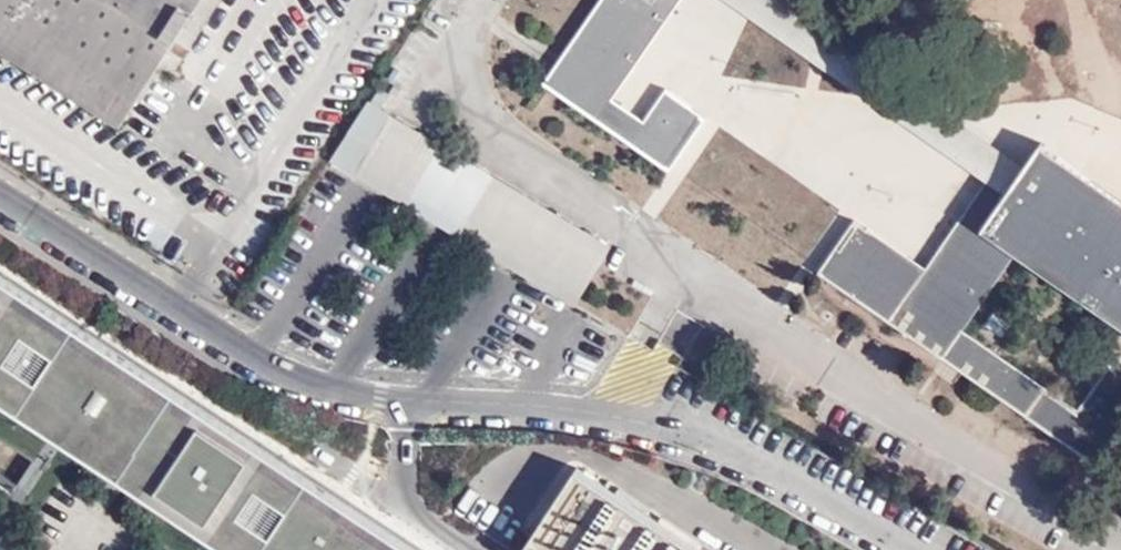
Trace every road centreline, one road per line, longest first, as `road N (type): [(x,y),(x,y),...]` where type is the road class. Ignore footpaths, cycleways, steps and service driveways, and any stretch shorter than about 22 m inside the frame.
road 1 (residential): [(0,201),(316,390),(402,412)]
road 2 (track): [(605,425),(673,422),(915,549)]
road 3 (residential): [(402,412),(605,425),(653,355)]
road 4 (unclassified): [(468,549),(414,508),(402,412)]

